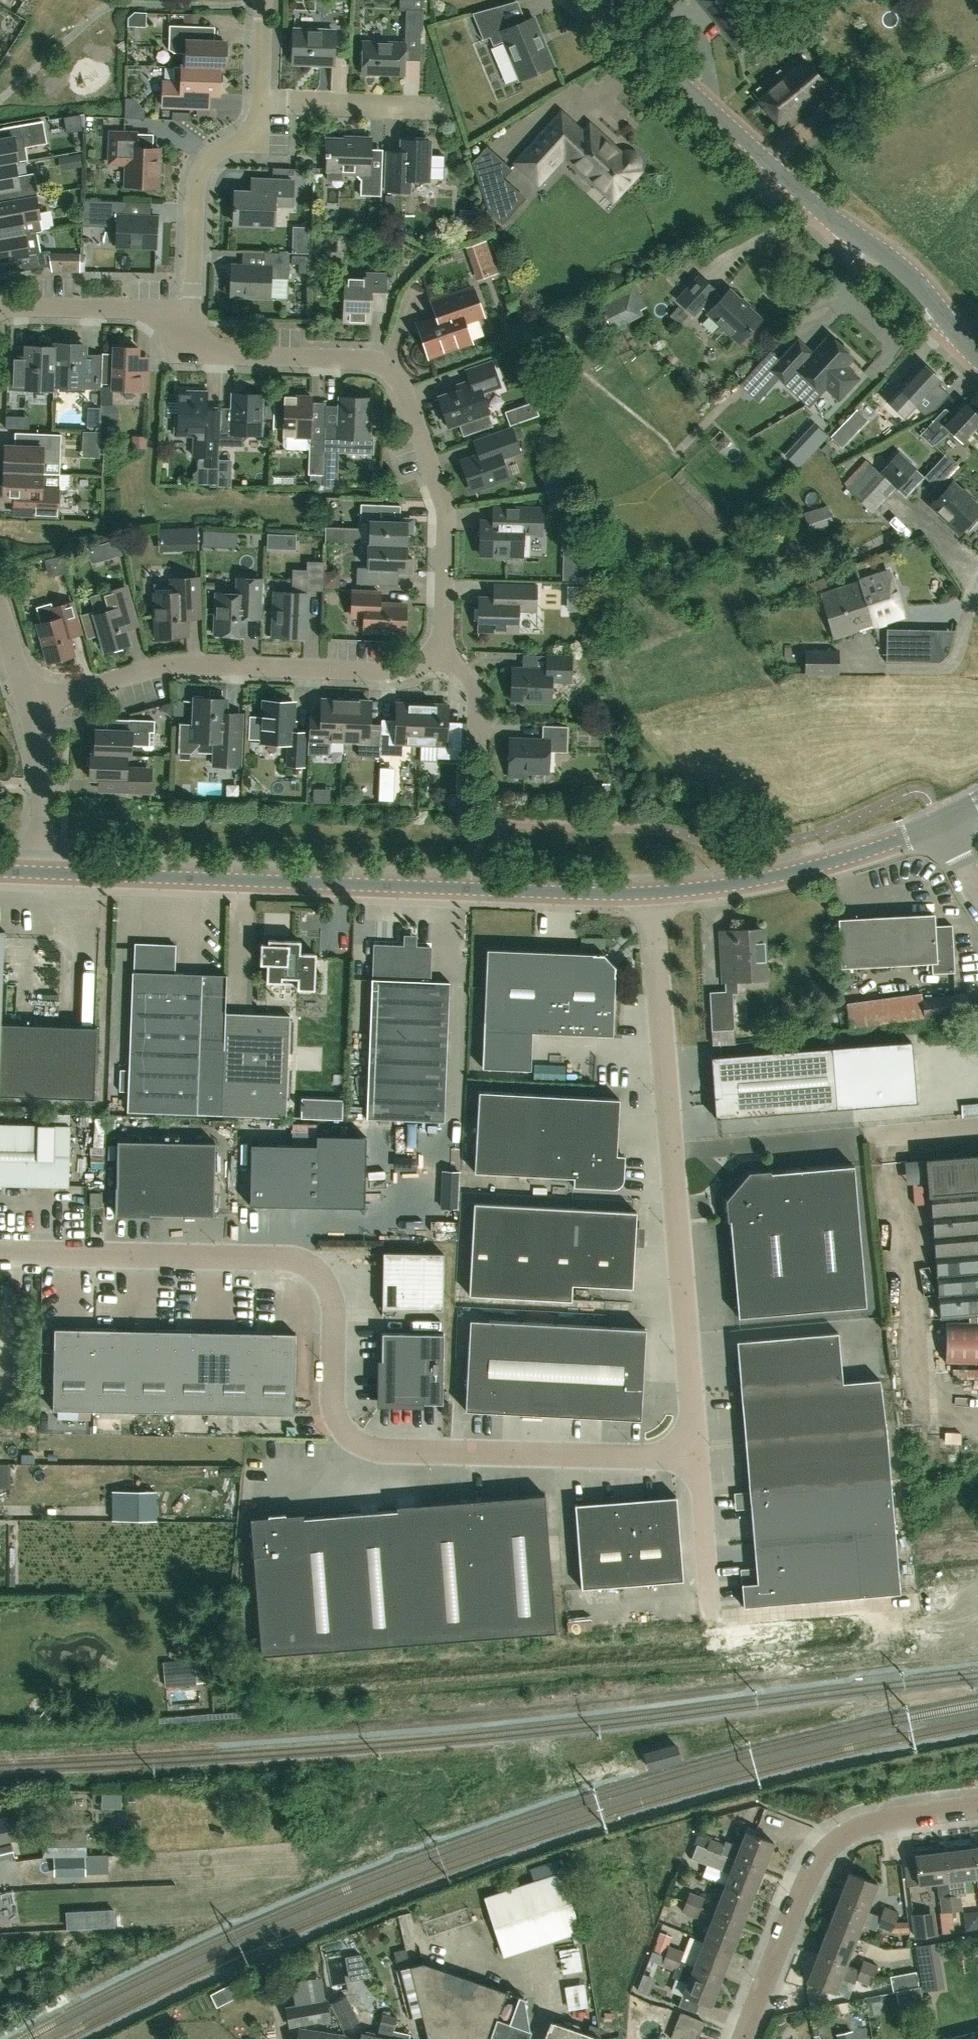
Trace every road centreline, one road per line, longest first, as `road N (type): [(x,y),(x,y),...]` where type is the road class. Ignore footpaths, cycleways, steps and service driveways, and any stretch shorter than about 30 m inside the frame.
road 1 (unclassified): [(0,1253),(291,1260),(317,1270),(332,1296),(333,1401),(344,1433),(376,1450),(694,1457),(651,893)]
road 2 (secondary): [(45,874),(651,893)]
road 3 (unclassified): [(977,355),(591,0)]
road 4 (residential): [(443,655),(445,521),(388,372),(367,361),(202,352),(193,320)]
road 5 (residential): [(32,705),(195,665),(393,675),(443,655)]
road 6 (residential): [(743,2038),(820,1849),(894,1815),(977,1805)]
road 7 (secondary): [(651,893),(792,872),(942,821)]
road 8 (residential): [(193,320),(196,190),(218,156),(256,134),(261,107)]
road 9 (residential): [(193,320),(0,315)]
road 10 (residential): [(32,705),(45,874)]
road 11 (residential): [(419,114),(261,107)]

